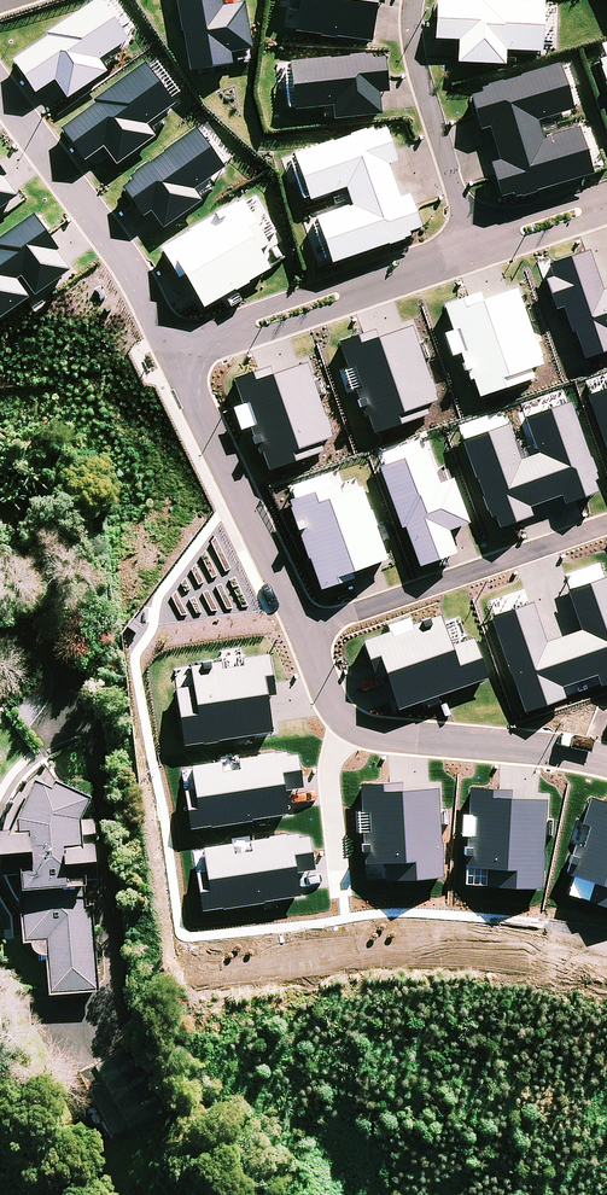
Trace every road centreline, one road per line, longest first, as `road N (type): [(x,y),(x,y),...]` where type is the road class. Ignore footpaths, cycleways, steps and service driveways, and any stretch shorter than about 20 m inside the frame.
road 1 (residential): [(304,632),(606,525)]
road 2 (residential): [(176,352),(110,237),(0,87)]
road 3 (residential): [(176,352),(476,246)]
road 4 (residential): [(304,632),(176,352)]
road 5 (residential): [(415,0),(419,74),(476,246)]
road 6 (residential): [(606,763),(549,747),(354,729)]
road 7 (residential): [(354,729),(328,770),(342,888)]
road 8 (residential): [(476,246),(606,201)]

